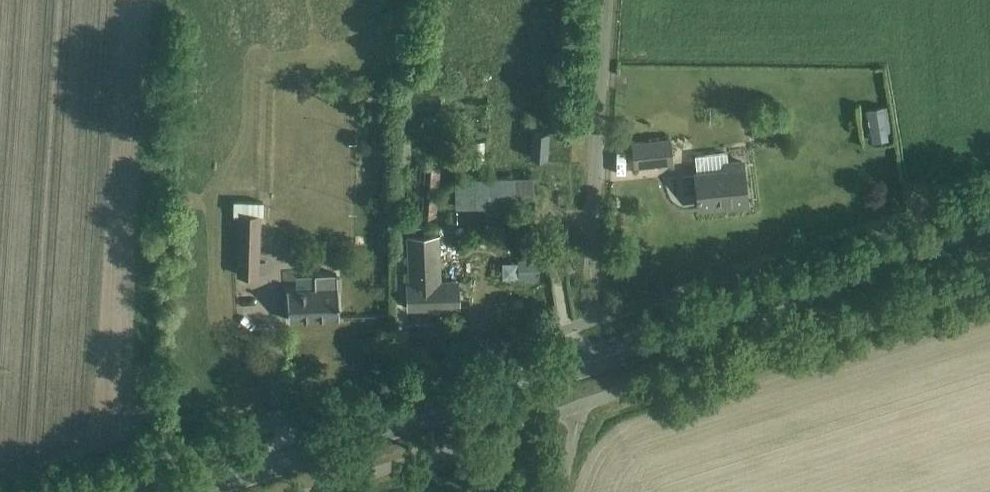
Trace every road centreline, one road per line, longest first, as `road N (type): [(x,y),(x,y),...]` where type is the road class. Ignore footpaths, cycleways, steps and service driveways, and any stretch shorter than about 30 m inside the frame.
road 1 (primary): [(186,491),(989,231)]
road 2 (unclassified): [(592,321),(608,0)]

